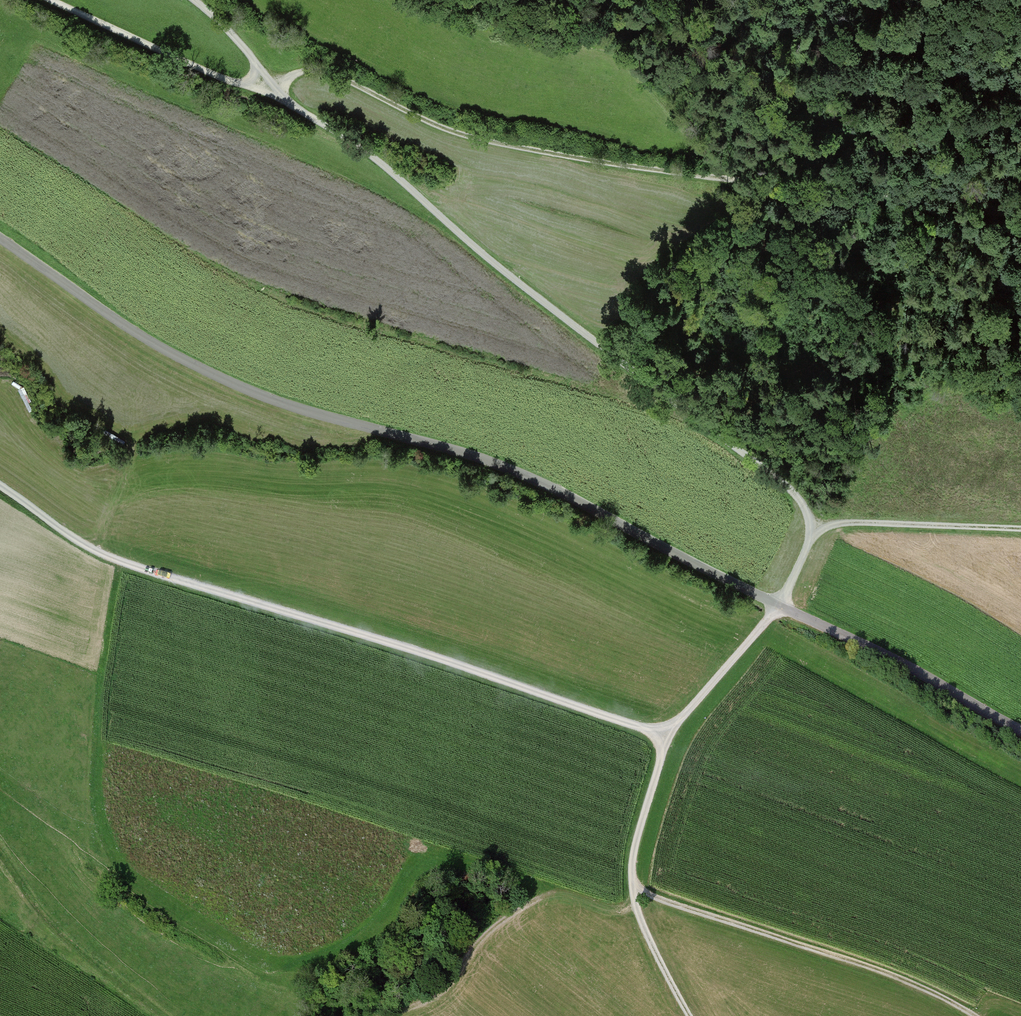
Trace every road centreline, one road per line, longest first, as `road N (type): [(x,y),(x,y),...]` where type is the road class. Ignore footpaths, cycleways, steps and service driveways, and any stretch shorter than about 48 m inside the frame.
road 1 (track): [(0,485),(102,555),(664,736),(778,606),(809,539),(806,512),(781,479),(479,253),(360,146),(284,100),(252,58),(184,0)]
road 2 (track): [(56,0),(284,100),(293,74),(322,72),(481,141),(635,168),(1020,214)]
road 3 (residential): [(778,606),(498,459),(244,388),(151,342),(0,239)]
road 4 (track): [(632,887),(888,974),(974,1015)]
road 5 (track): [(664,736),(633,848),(632,887),(687,1015)]
road 6 (track): [(391,1015),(440,995),(492,929),(535,902),(563,897),(636,909)]
road 7 (unclassified): [(778,606),(1020,732)]
road 8 (track): [(809,539),(832,524),(856,522),(1020,530)]

